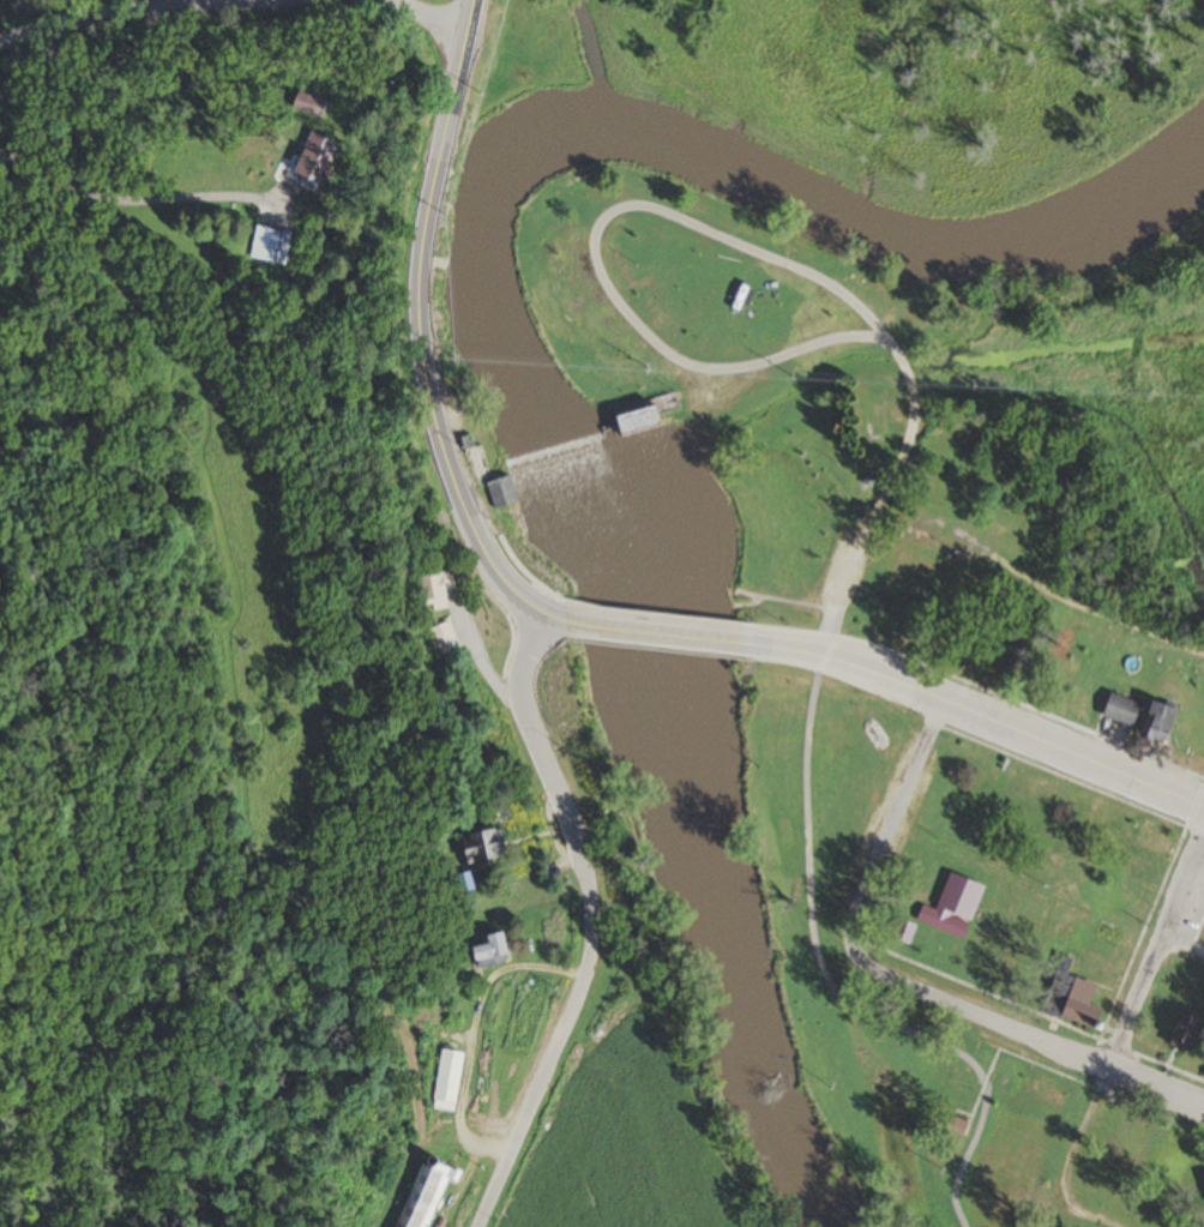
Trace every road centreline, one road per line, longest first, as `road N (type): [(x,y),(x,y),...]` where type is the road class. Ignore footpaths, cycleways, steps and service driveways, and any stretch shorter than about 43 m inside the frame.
road 1 (primary): [(582,626),(528,606),(488,560),(444,456),(423,362),(419,269),(471,0)]
road 2 (residential): [(884,338),(844,338),(750,367),(688,365),(658,347),(612,293),(595,261),(596,233),(621,207),(663,212),(854,302)]
road 3 (residential): [(477,1226),(580,988),(591,937),(579,844),(522,699),(543,615)]
road 4 (residential): [(0,44),(136,11),(249,2),(359,6),(466,24)]
road 5 (primary): [(1203,809),(859,663),(803,649)]
road 6 (residential): [(1203,1110),(836,962)]
road 7 (residential): [(854,302),(899,357),(911,414),(824,652)]
road 8 (residential): [(836,962),(944,698)]
road 9 (residential): [(1109,1070),(1203,843)]
road 10 (primary): [(803,649),(582,626)]

